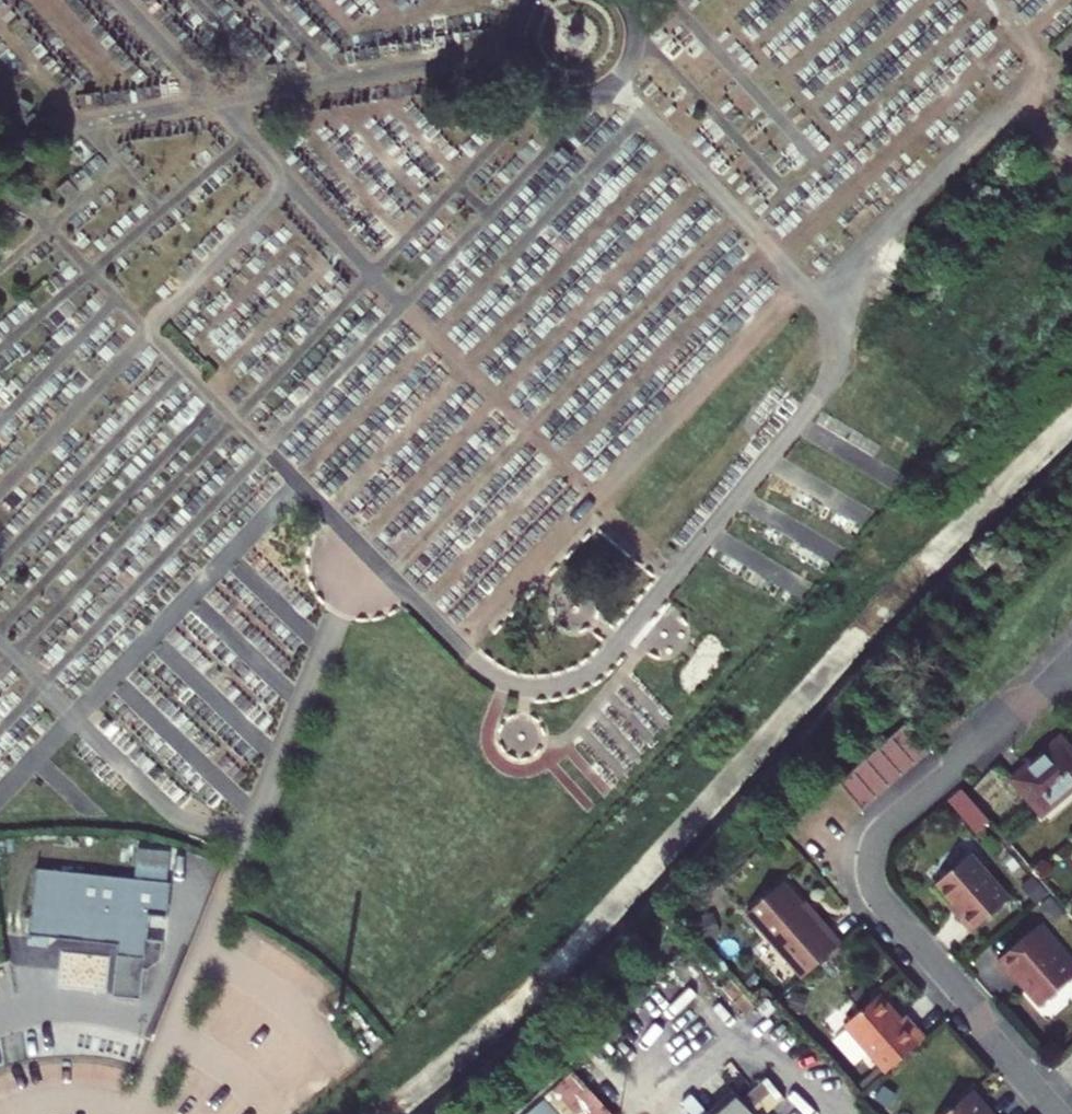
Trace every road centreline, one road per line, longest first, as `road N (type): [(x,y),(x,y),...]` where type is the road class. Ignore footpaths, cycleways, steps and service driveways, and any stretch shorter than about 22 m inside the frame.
road 1 (residential): [(1056,1113),(878,890),(873,858),(883,831),(959,761)]
road 2 (residential): [(647,1113),(716,1059),(753,1048),(806,1065),(850,1113)]
road 3 (residential): [(959,761),(1071,662)]

